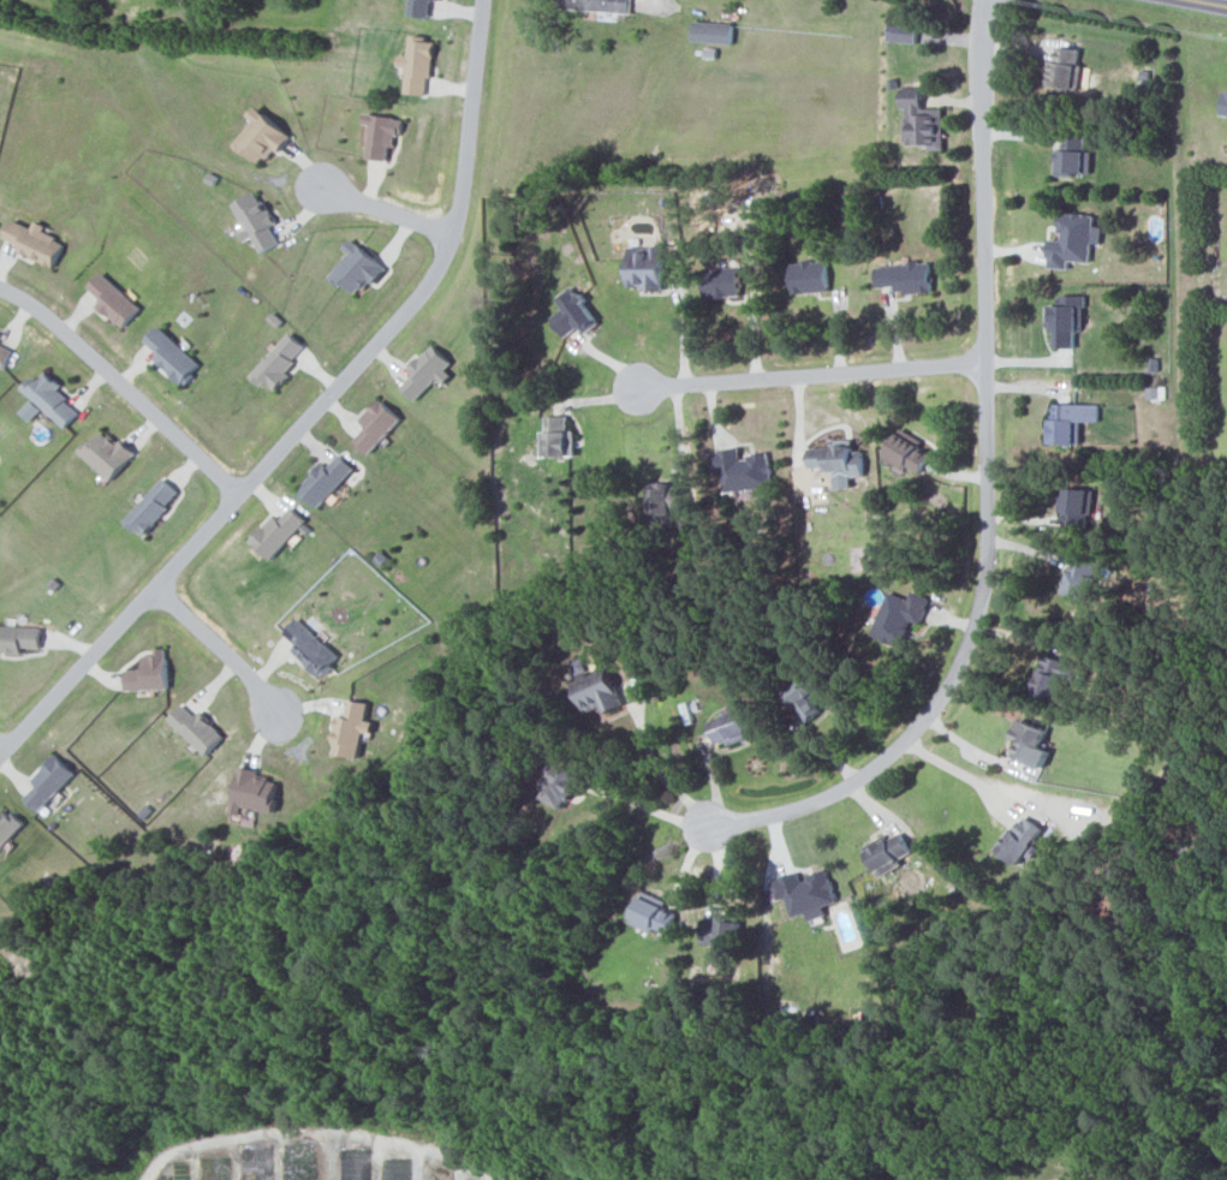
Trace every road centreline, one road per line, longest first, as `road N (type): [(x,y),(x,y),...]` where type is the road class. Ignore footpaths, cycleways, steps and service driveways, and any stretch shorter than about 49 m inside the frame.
road 1 (residential): [(986,0),(985,584),(953,680),(876,769),(793,809),(708,827)]
road 2 (residential): [(481,0),(464,190),(437,269),(0,753)]
road 3 (residential): [(982,364),(639,391)]
road 4 (residential): [(237,495),(52,322),(0,288)]
road 5 (residential): [(280,713),(153,588)]
road 6 (residential): [(318,191),(452,239)]

